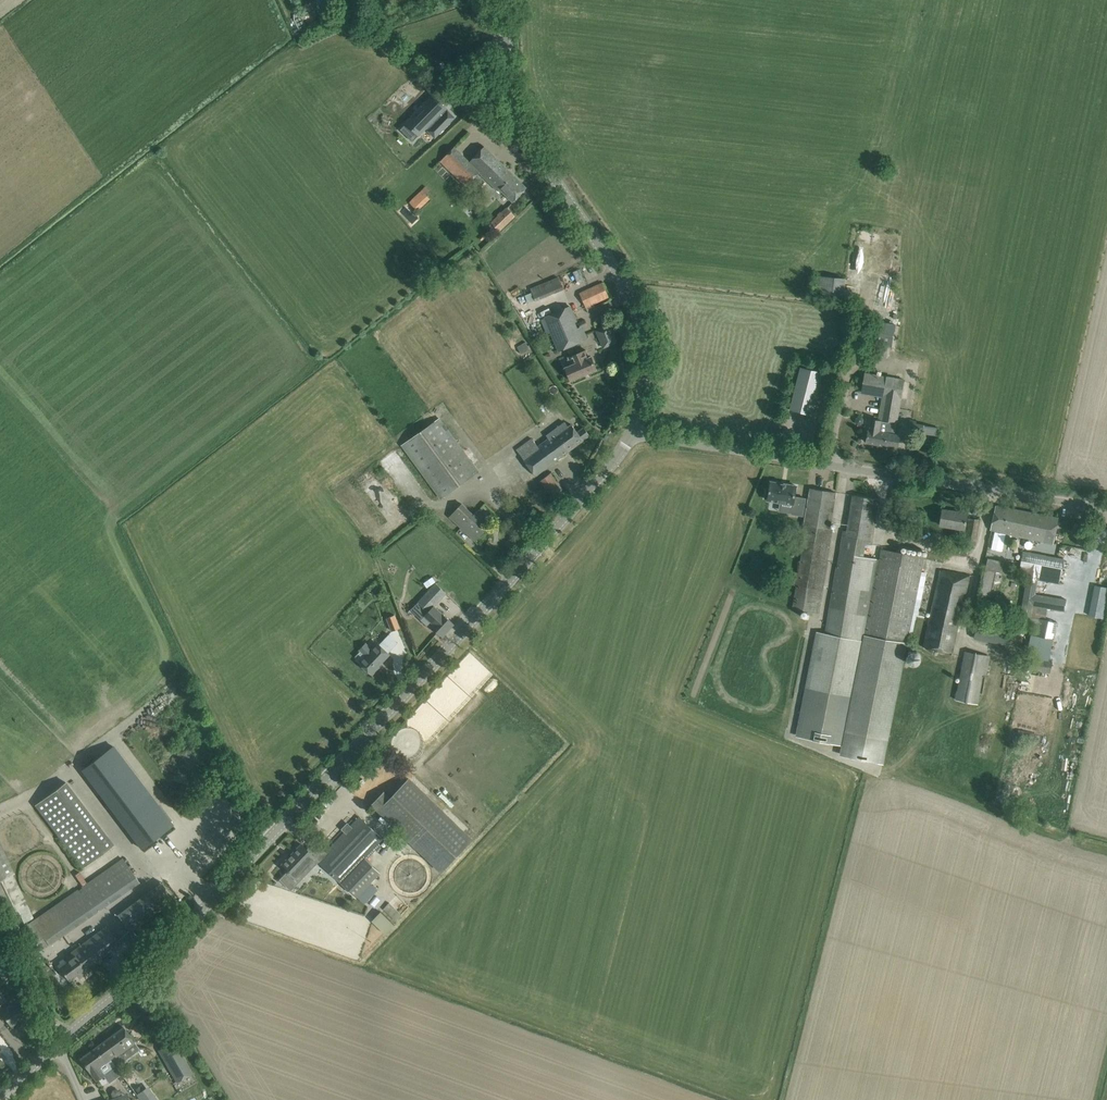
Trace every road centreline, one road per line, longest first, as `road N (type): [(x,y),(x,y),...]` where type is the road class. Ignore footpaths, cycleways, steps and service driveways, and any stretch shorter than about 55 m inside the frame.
road 1 (tertiary): [(57,1045),(361,742),(613,463),(631,434)]
road 2 (unclassified): [(1106,510),(631,434)]
road 3 (tertiary): [(631,434),(645,383),(643,331),(618,275),(520,130),(500,0)]

